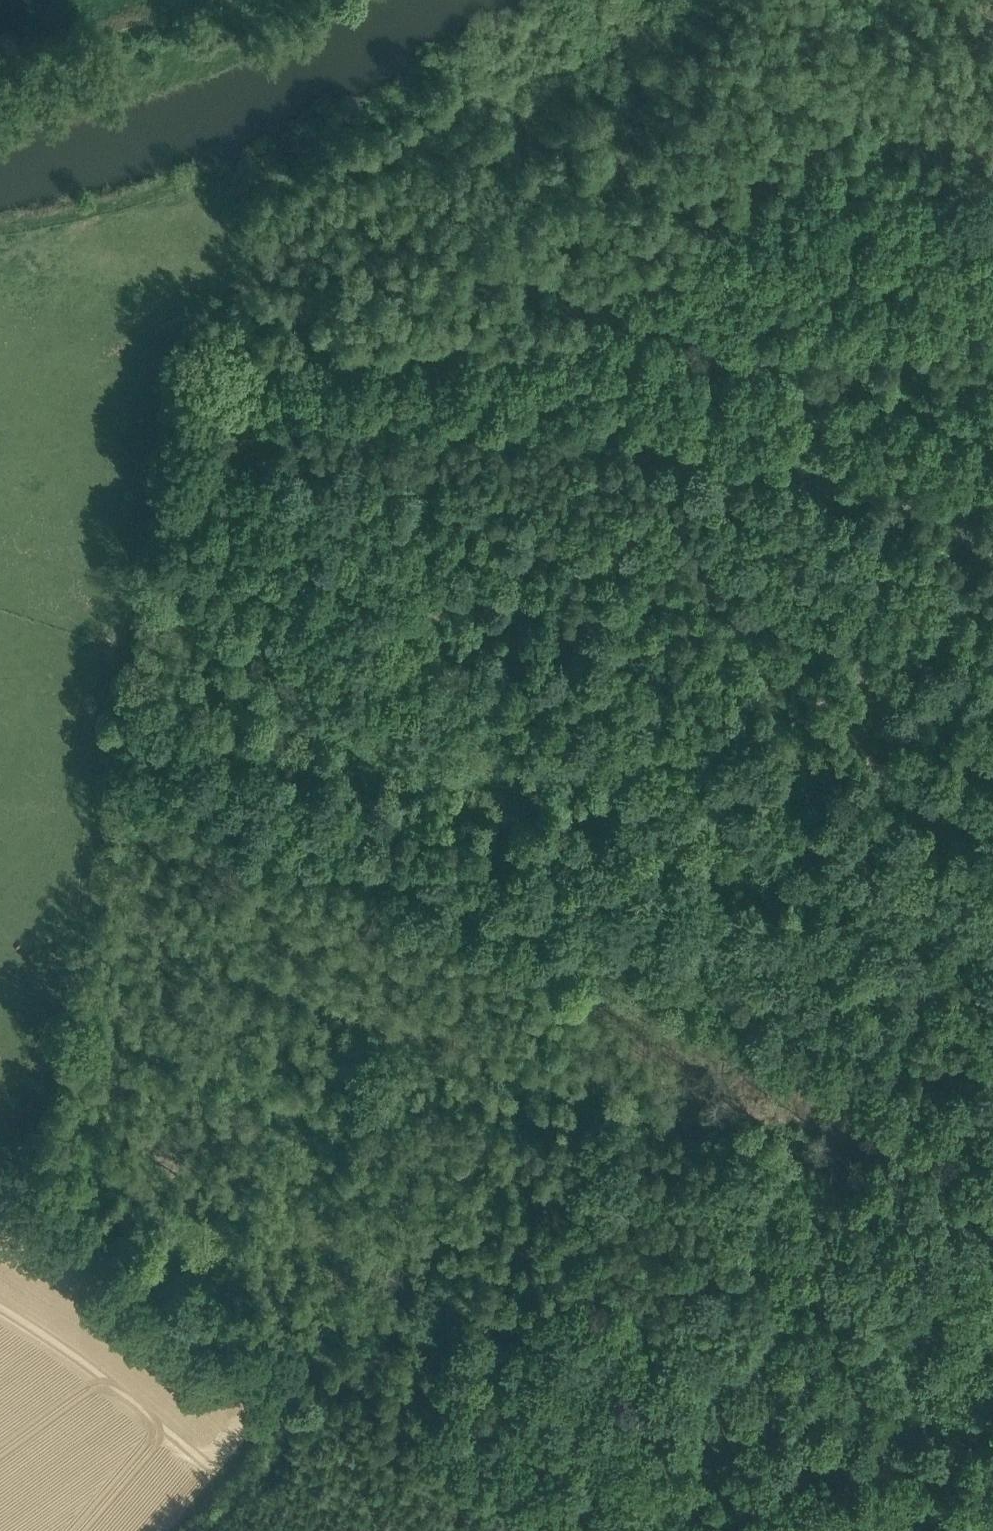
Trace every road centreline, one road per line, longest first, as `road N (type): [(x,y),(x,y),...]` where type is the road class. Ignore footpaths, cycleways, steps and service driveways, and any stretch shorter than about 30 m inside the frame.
road 1 (track): [(992,1383),(890,1530)]

